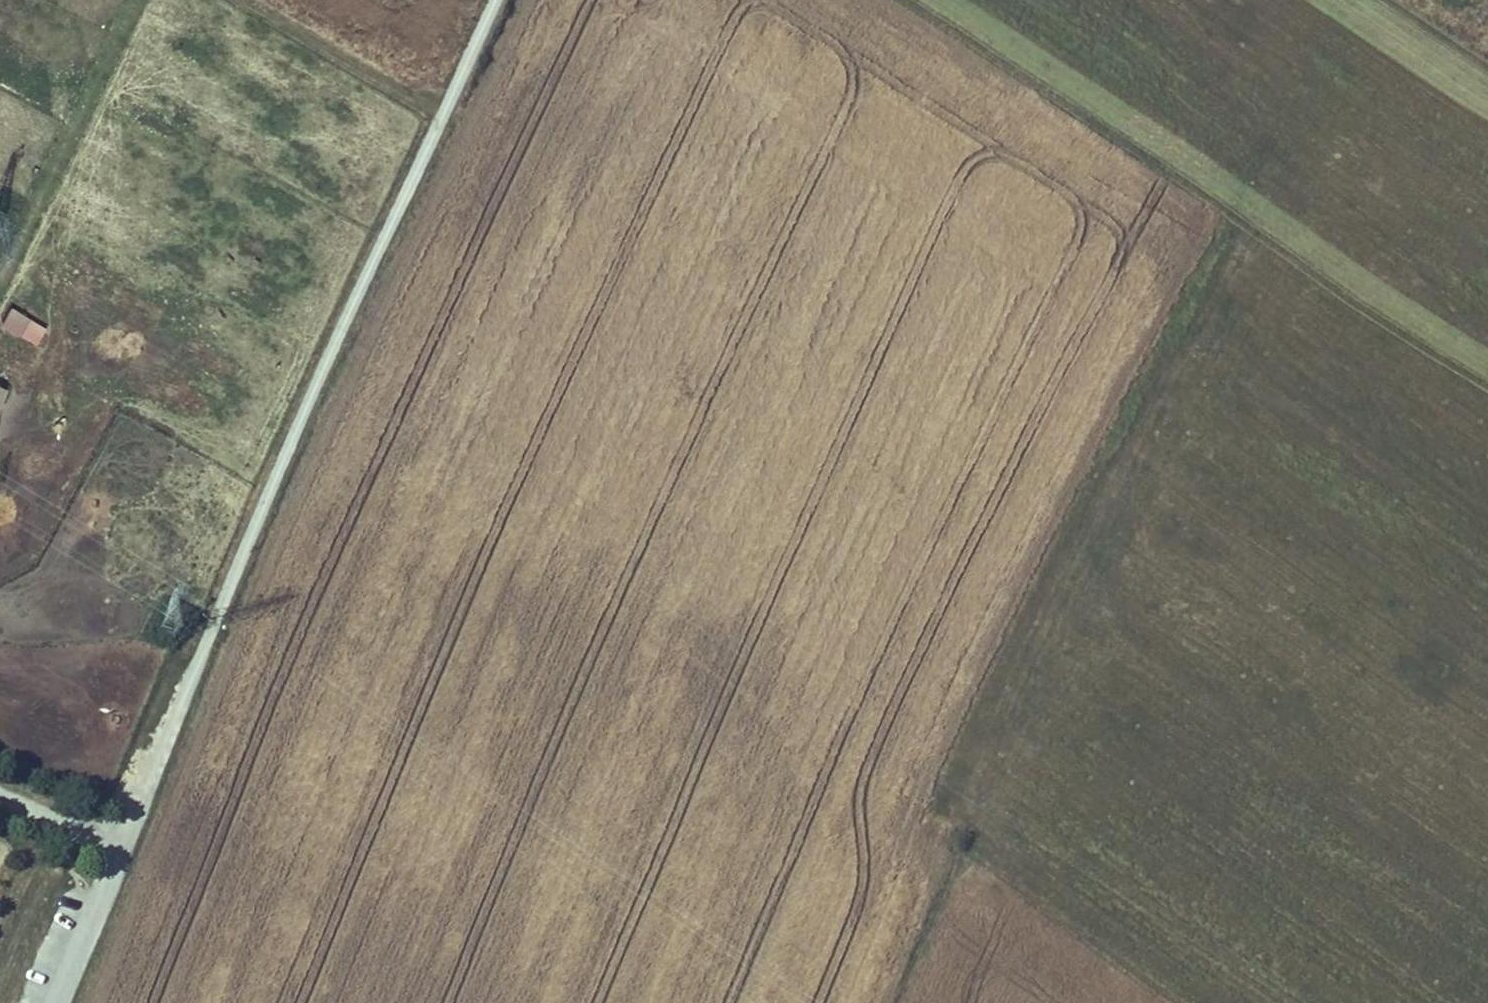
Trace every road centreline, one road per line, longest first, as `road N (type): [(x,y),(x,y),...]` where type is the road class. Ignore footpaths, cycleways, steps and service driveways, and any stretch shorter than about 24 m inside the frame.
road 1 (track): [(121,844),(264,496),(497,0)]
road 2 (unclassified): [(55,1002),(121,844)]

